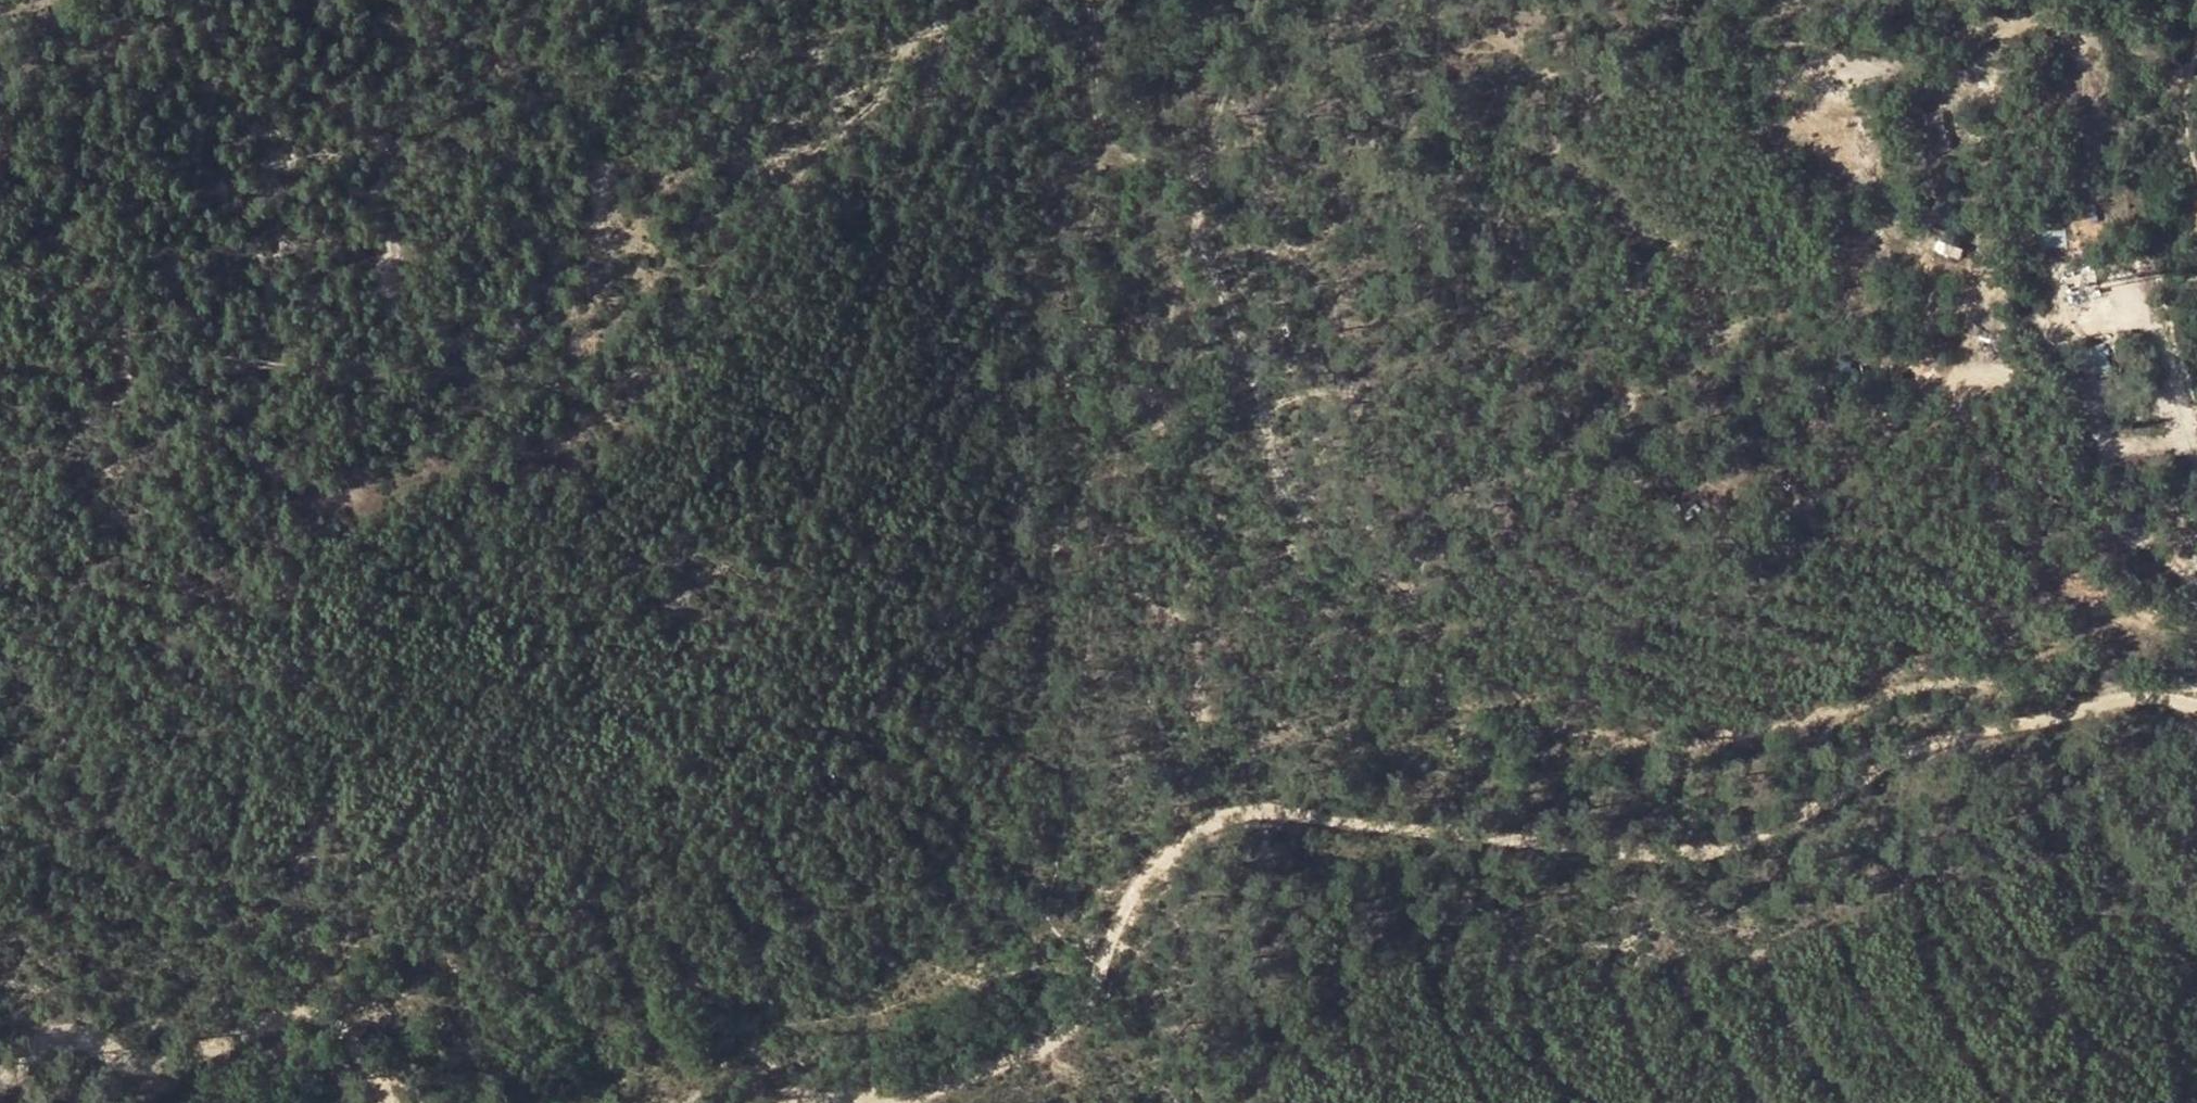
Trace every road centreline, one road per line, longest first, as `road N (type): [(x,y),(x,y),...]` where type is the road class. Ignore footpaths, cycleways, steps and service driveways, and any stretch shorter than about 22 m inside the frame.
road 1 (track): [(899,1102),(1065,1030),(1167,856),(1187,835),(1247,801),(1699,851),(1949,734),(2119,697),(2196,707)]
road 2 (track): [(432,1102),(340,1012),(299,1012),(202,1065),(177,1066),(123,1032),(83,1023),(16,1078),(0,1078)]

